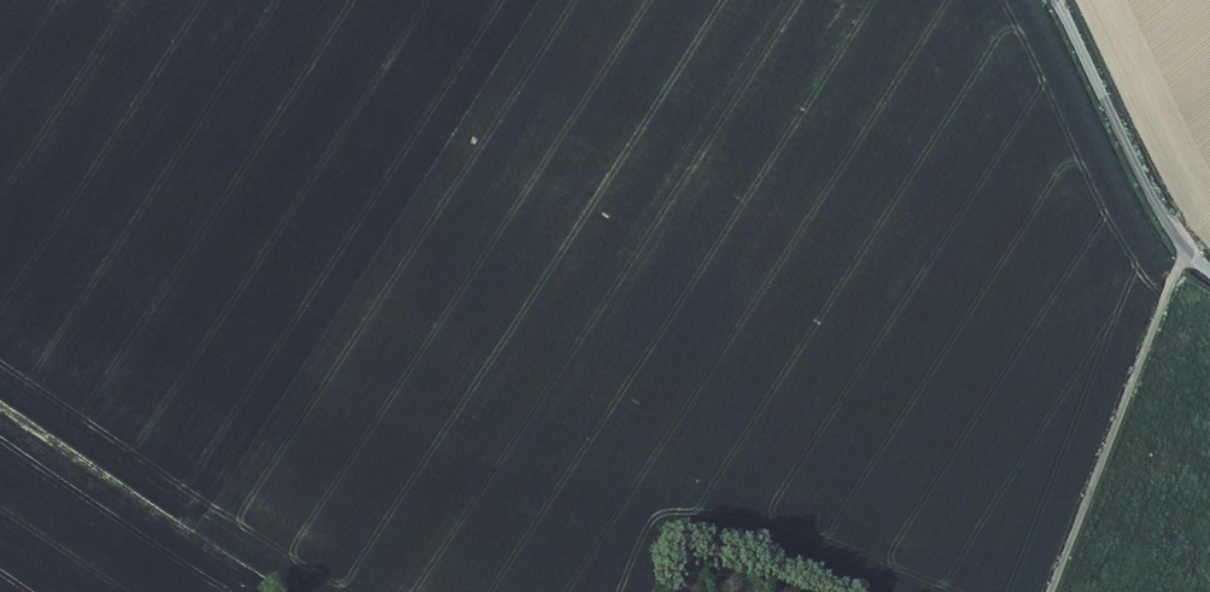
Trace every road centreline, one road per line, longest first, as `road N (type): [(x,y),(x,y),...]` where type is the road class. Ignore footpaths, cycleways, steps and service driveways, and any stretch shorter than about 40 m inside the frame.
road 1 (unclassified): [(1050,591),(1185,248)]
road 2 (unclassified): [(1185,248),(1148,192),(1054,0)]

